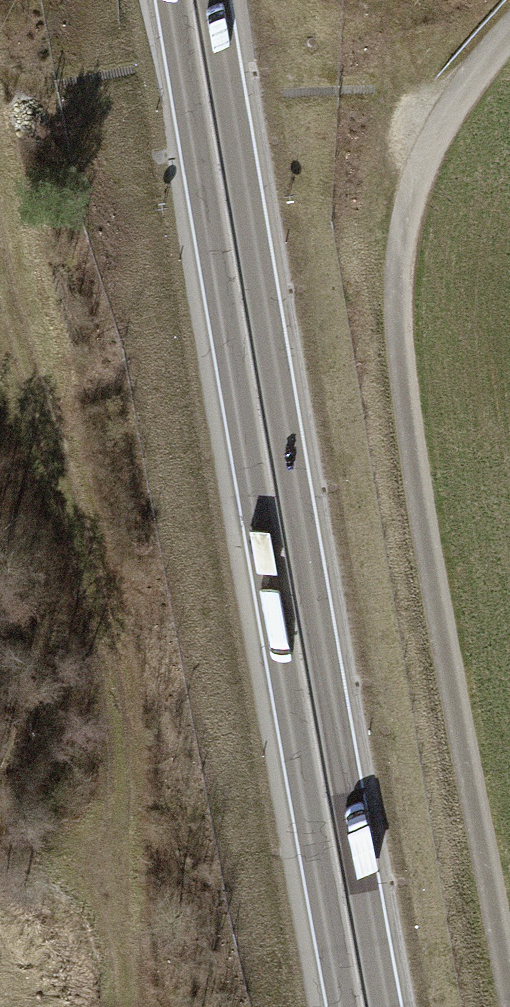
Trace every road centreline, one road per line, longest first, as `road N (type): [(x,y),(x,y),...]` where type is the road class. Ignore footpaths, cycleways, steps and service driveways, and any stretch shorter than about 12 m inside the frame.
road 1 (trunk): [(387,1006),(214,0)]
road 2 (trunk): [(174,0),(346,1006)]
road 3 (trunk): [(480,1006),(391,536),(310,0)]
road 4 (track): [(408,209),(397,296),(404,401),(507,1006)]
road 5 (track): [(0,263),(102,651),(120,857),(122,1006)]
road 6 (track): [(509,33),(435,135),(408,209)]

